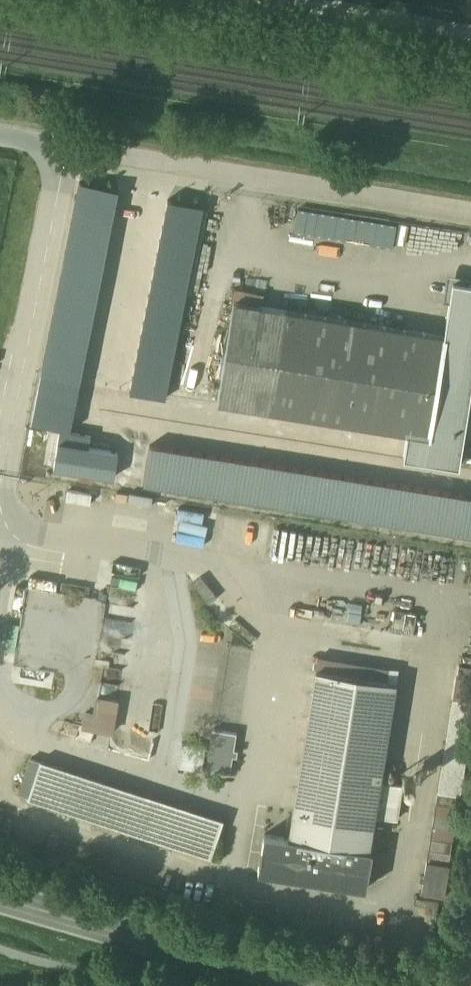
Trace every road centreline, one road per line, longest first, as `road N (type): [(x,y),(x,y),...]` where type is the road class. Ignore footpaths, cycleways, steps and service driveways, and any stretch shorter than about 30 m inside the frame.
road 1 (unclassified): [(470,213),(0,137)]
road 2 (secondary): [(307,985),(0,896)]
road 3 (unclassified): [(294,0),(470,31)]

